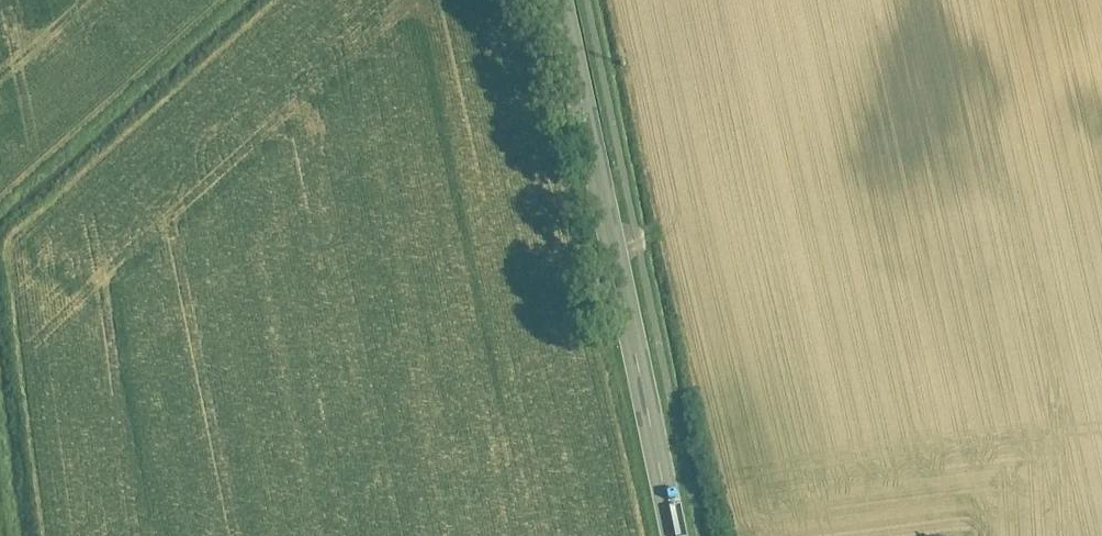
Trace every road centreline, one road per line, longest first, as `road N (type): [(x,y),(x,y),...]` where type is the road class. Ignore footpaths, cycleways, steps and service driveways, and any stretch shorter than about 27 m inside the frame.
road 1 (tertiary): [(674,535),(556,0)]

